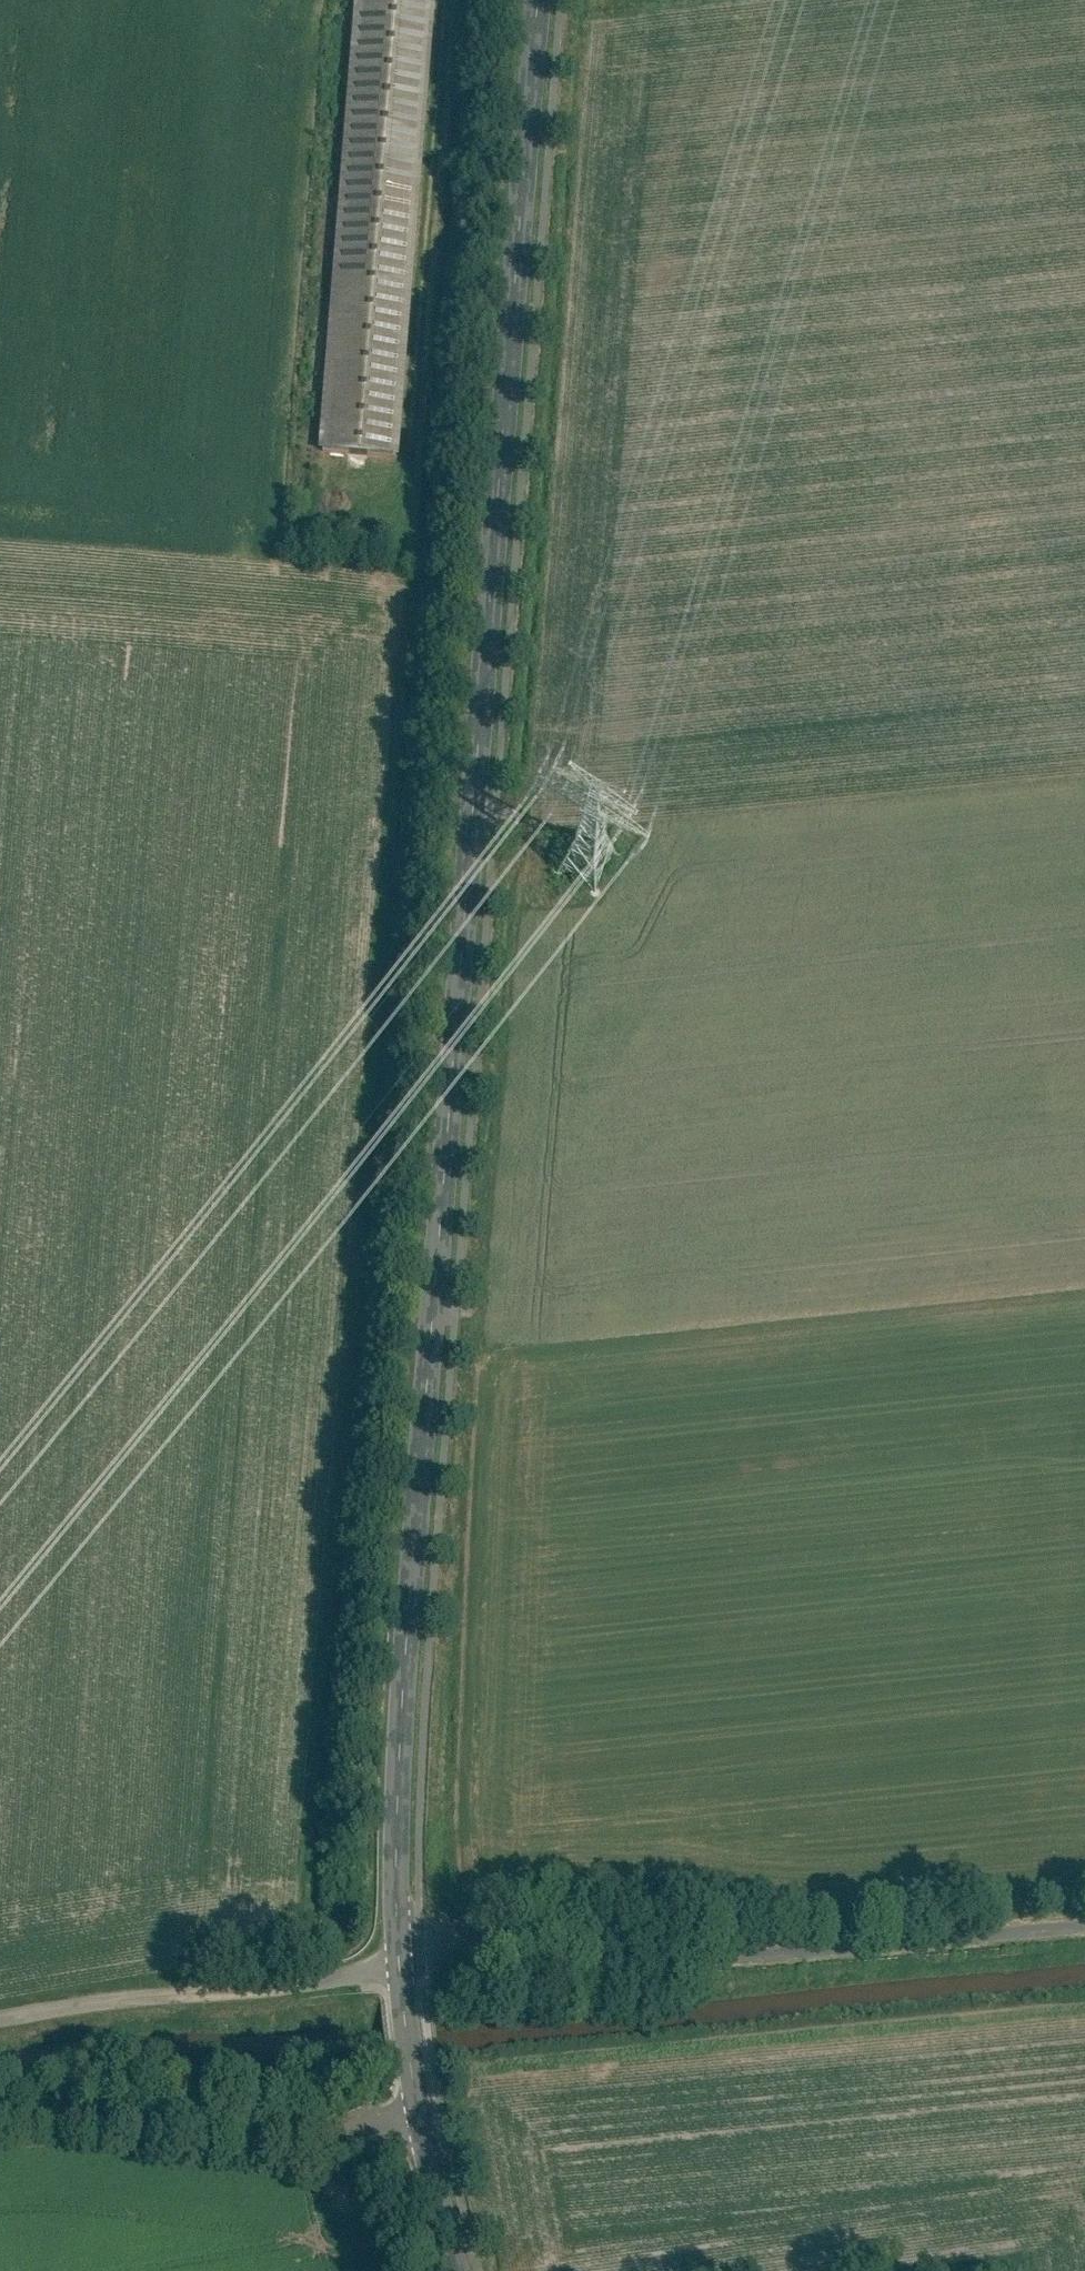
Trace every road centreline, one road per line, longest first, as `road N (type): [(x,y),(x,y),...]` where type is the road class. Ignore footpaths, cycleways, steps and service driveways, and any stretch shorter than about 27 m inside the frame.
road 1 (tertiary): [(400,1948),(401,1740),(532,0)]
road 2 (unclassified): [(1084,1925),(707,1956),(542,1944),(400,1948)]
road 3 (unclassified): [(0,2114),(56,2105),(358,2131),(419,2126)]
road 4 (track): [(400,1948),(364,1973),(0,2022)]
road 5 (tertiary): [(419,2126),(400,1948)]
road 6 (tertiary): [(452,2270),(419,2126)]

